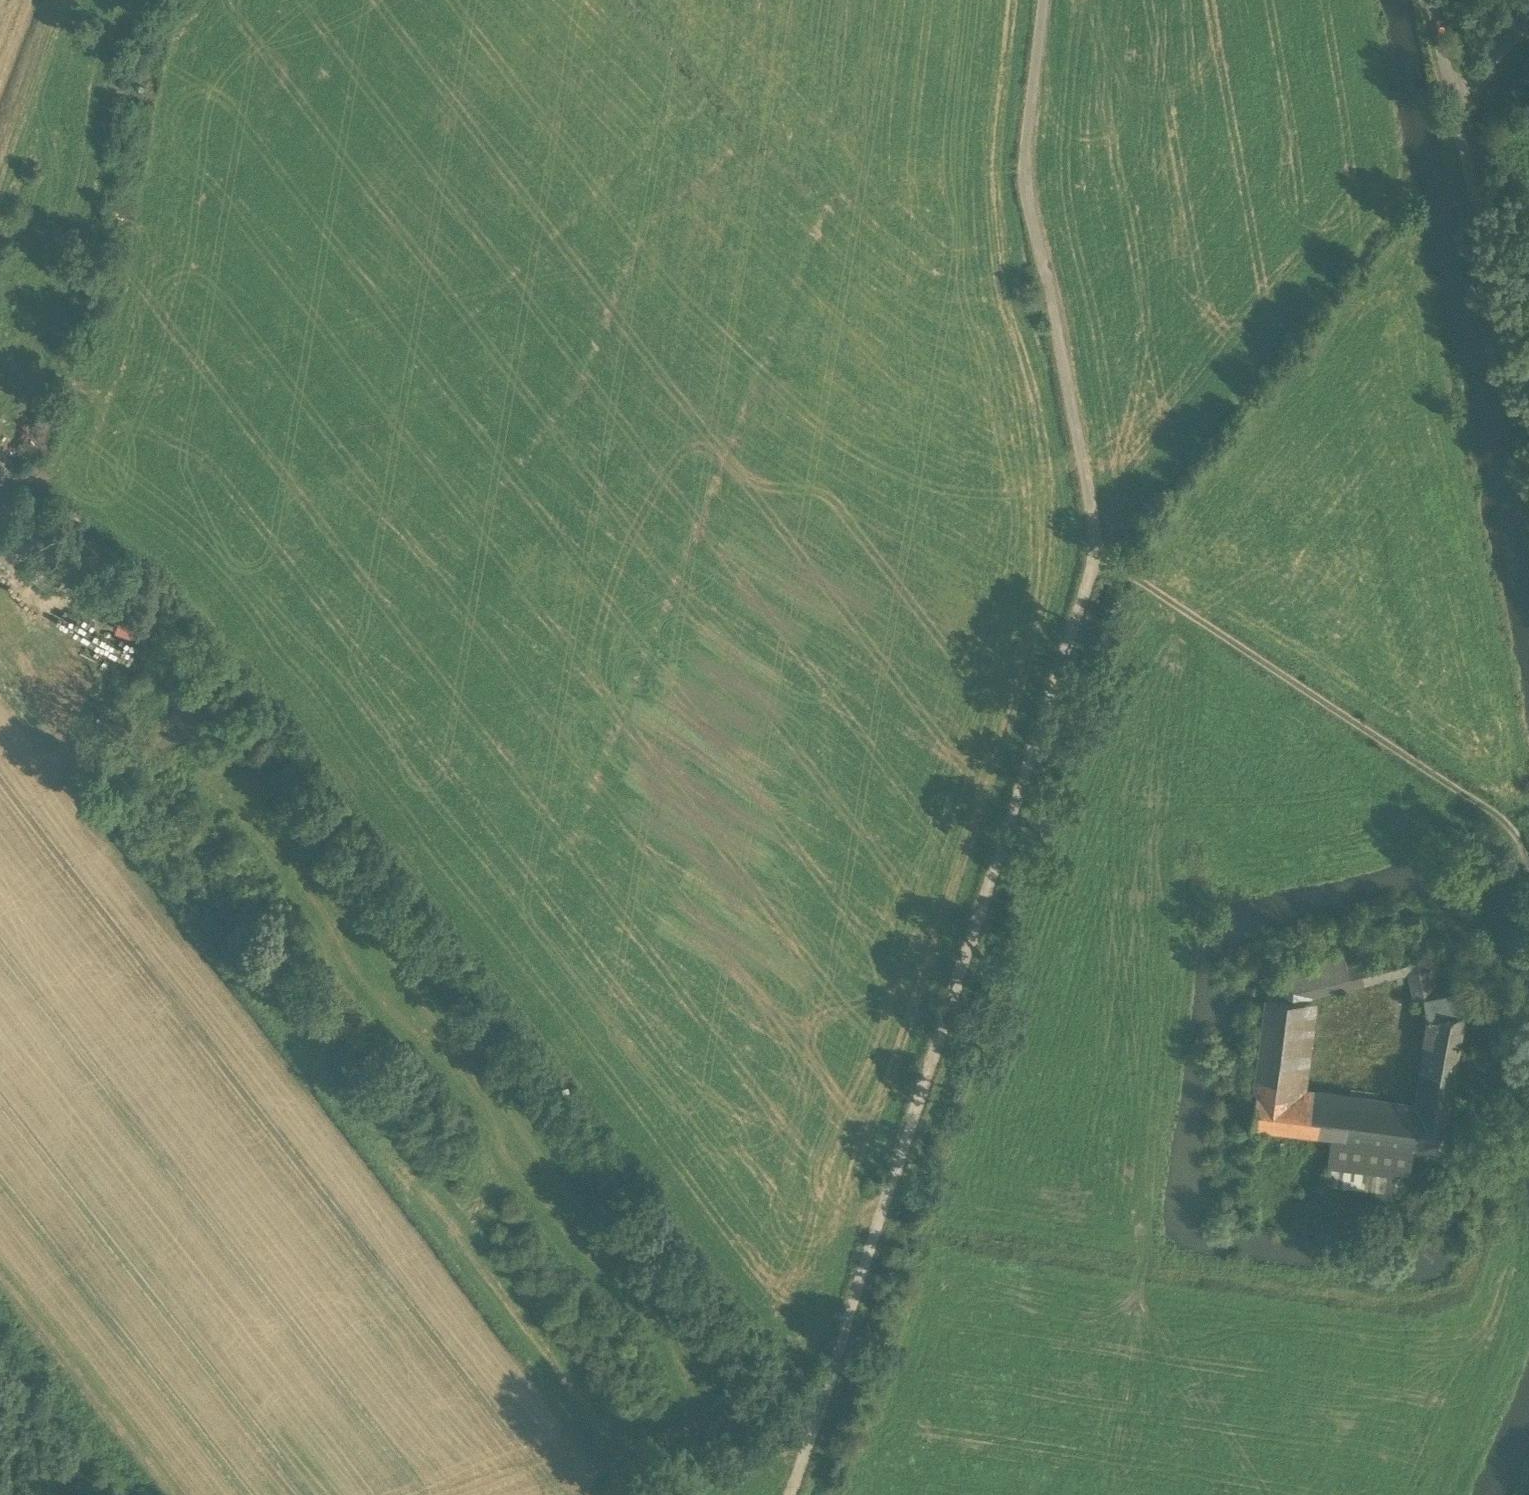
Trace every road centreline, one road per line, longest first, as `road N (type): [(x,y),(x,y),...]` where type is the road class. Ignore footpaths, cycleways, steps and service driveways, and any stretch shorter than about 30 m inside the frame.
road 1 (track): [(1039,0),(1020,173),(1102,556),(873,1267),(788,1494)]
road 2 (track): [(1528,863),(1522,840),(1102,556)]
road 3 (track): [(1528,393),(1460,111)]
road 4 (track): [(169,1494),(0,1278)]
road 5 (track): [(817,1424),(753,1438),(603,1494)]

